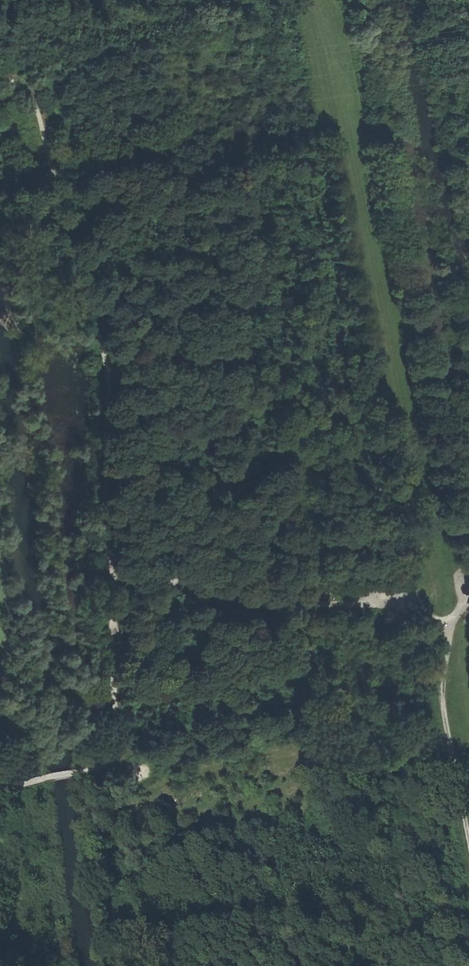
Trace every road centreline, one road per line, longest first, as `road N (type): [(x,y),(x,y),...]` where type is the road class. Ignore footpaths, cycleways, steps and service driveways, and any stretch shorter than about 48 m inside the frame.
road 1 (track): [(115,596),(97,475),(106,361),(36,102),(0,71)]
road 2 (track): [(115,596),(292,607),(410,602),(450,622),(468,601)]
road 3 (track): [(0,792),(100,767),(115,756),(115,596)]
road 4 (track): [(468,839),(442,702),(450,622)]

